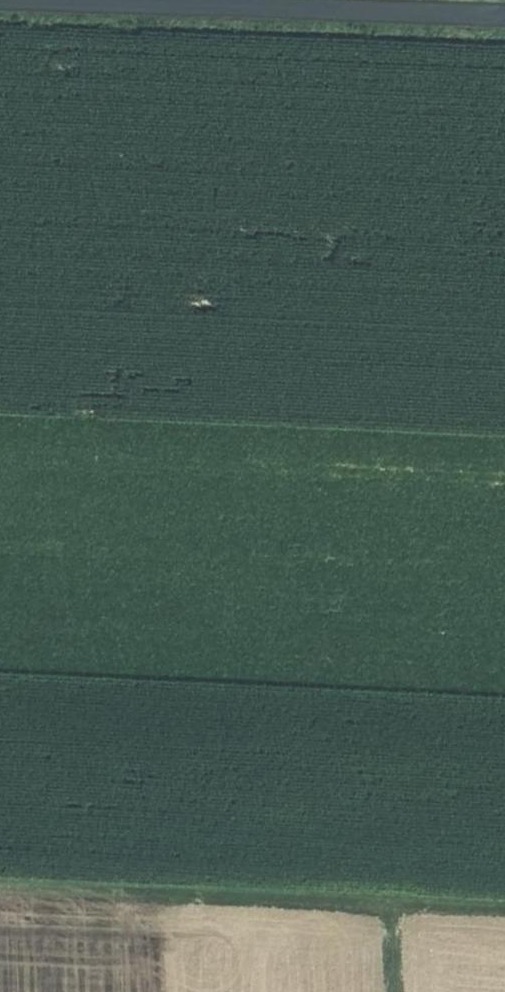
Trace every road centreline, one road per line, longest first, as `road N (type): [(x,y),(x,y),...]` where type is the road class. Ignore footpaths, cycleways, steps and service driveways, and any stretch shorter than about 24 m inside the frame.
road 1 (track): [(0,896),(504,914)]
road 2 (tertiary): [(504,16),(0,0)]

